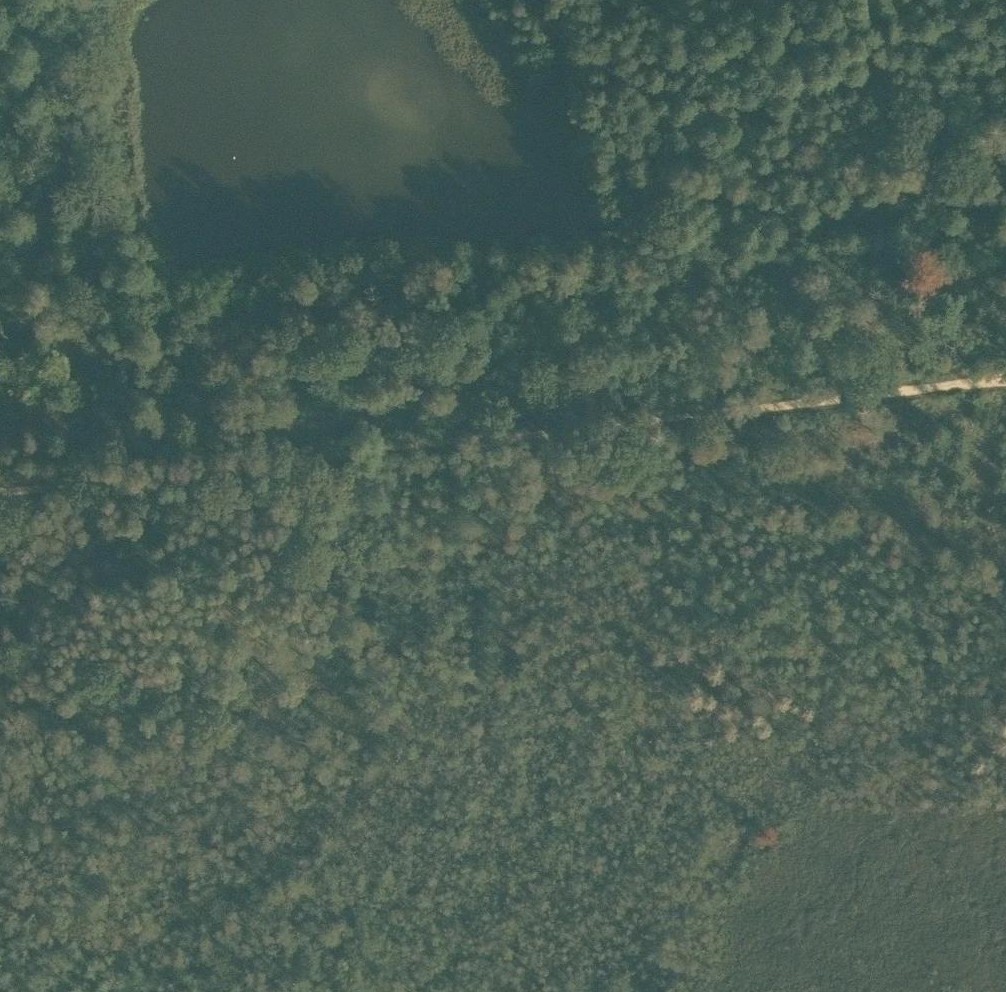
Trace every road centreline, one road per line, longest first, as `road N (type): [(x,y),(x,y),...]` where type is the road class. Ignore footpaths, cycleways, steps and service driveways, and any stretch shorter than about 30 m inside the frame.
road 1 (track): [(0,489),(1005,377)]

